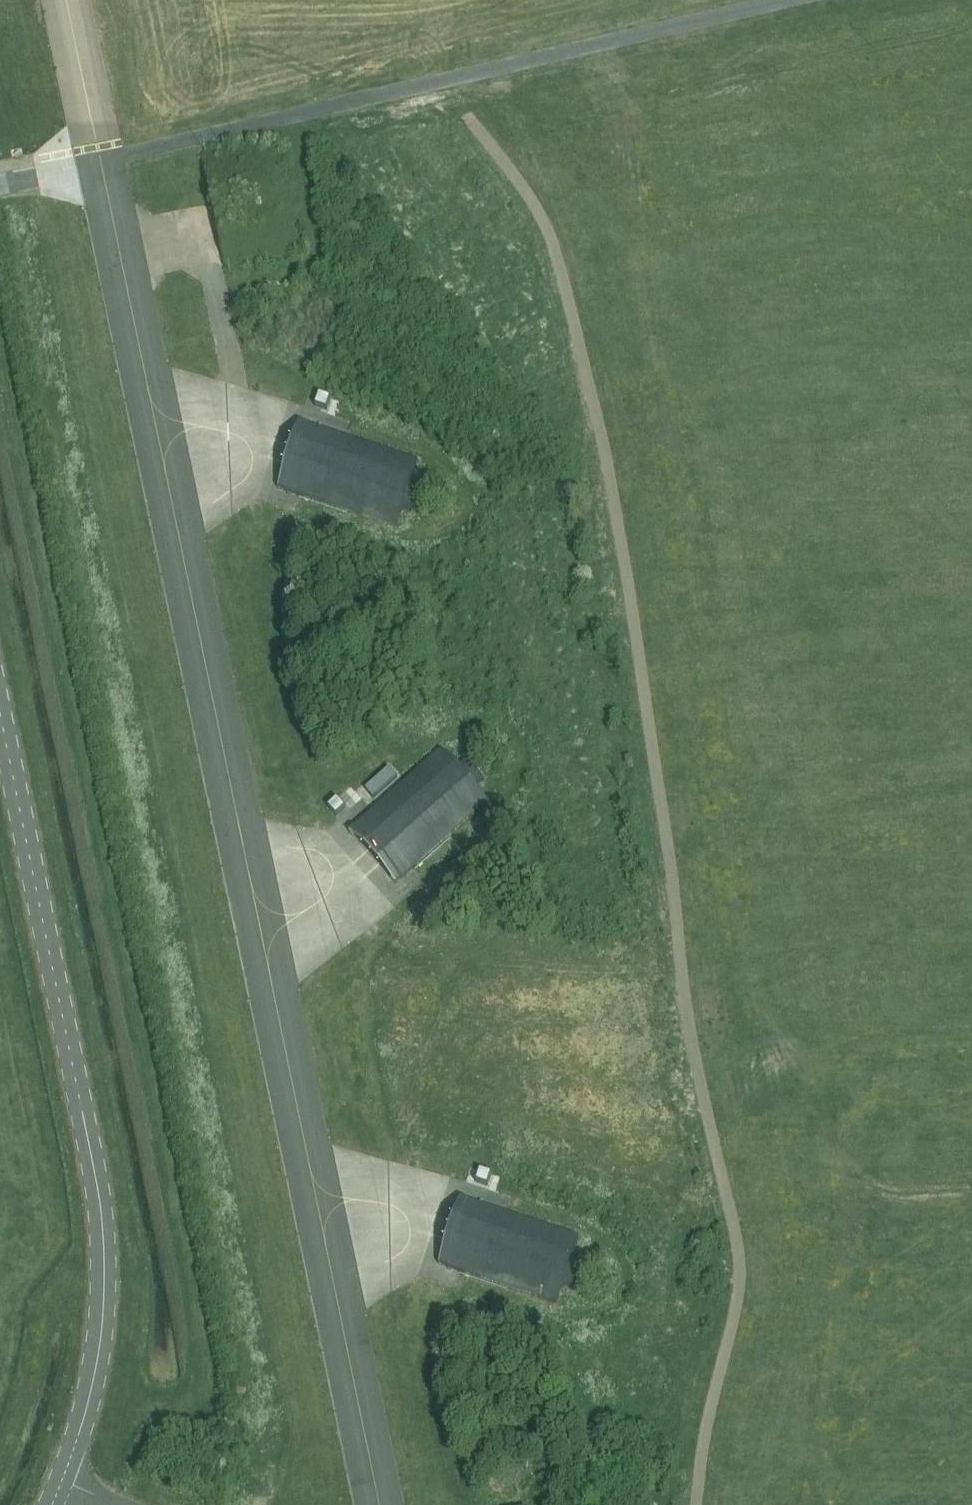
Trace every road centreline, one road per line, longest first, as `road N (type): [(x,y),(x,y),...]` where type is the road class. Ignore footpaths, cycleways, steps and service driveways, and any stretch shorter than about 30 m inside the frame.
road 1 (unclassified): [(0,713),(102,1238),(94,1377),(51,1504)]

